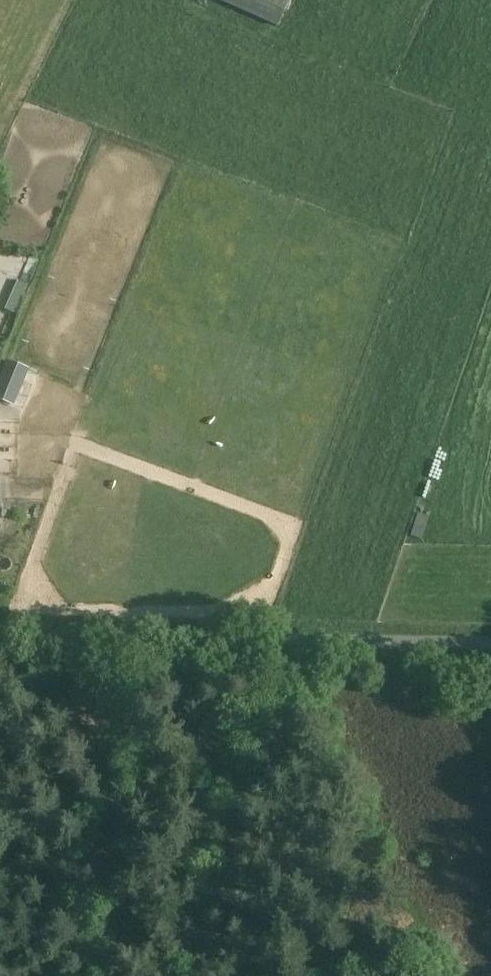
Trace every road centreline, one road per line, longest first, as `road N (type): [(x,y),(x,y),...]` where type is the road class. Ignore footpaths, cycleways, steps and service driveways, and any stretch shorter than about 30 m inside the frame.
road 1 (unclassified): [(490,641),(0,635)]

